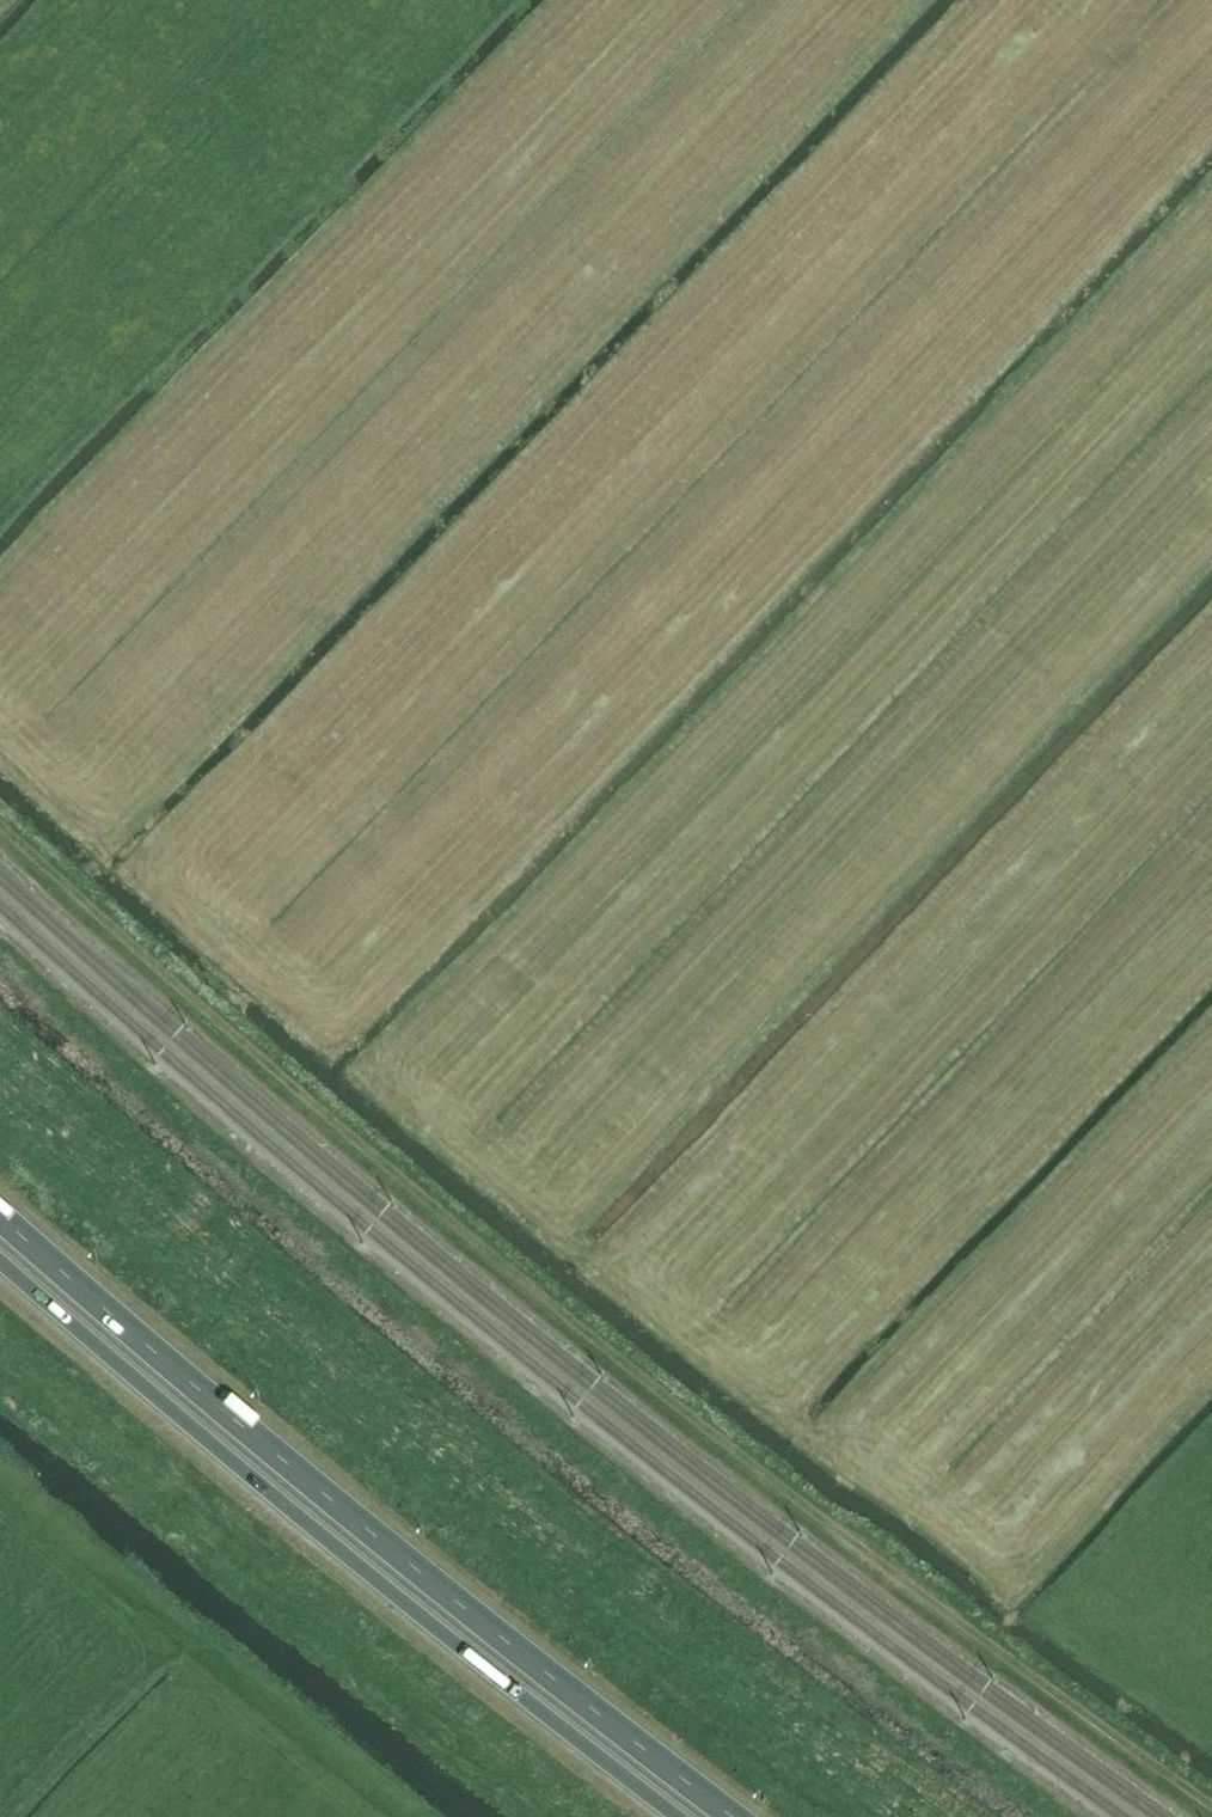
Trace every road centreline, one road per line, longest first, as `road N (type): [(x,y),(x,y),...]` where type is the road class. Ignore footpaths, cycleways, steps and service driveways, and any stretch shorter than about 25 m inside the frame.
road 1 (trunk): [(734,1816),(417,1570),(0,1216)]
road 2 (trunk): [(0,1261),(299,1519),(679,1816)]

